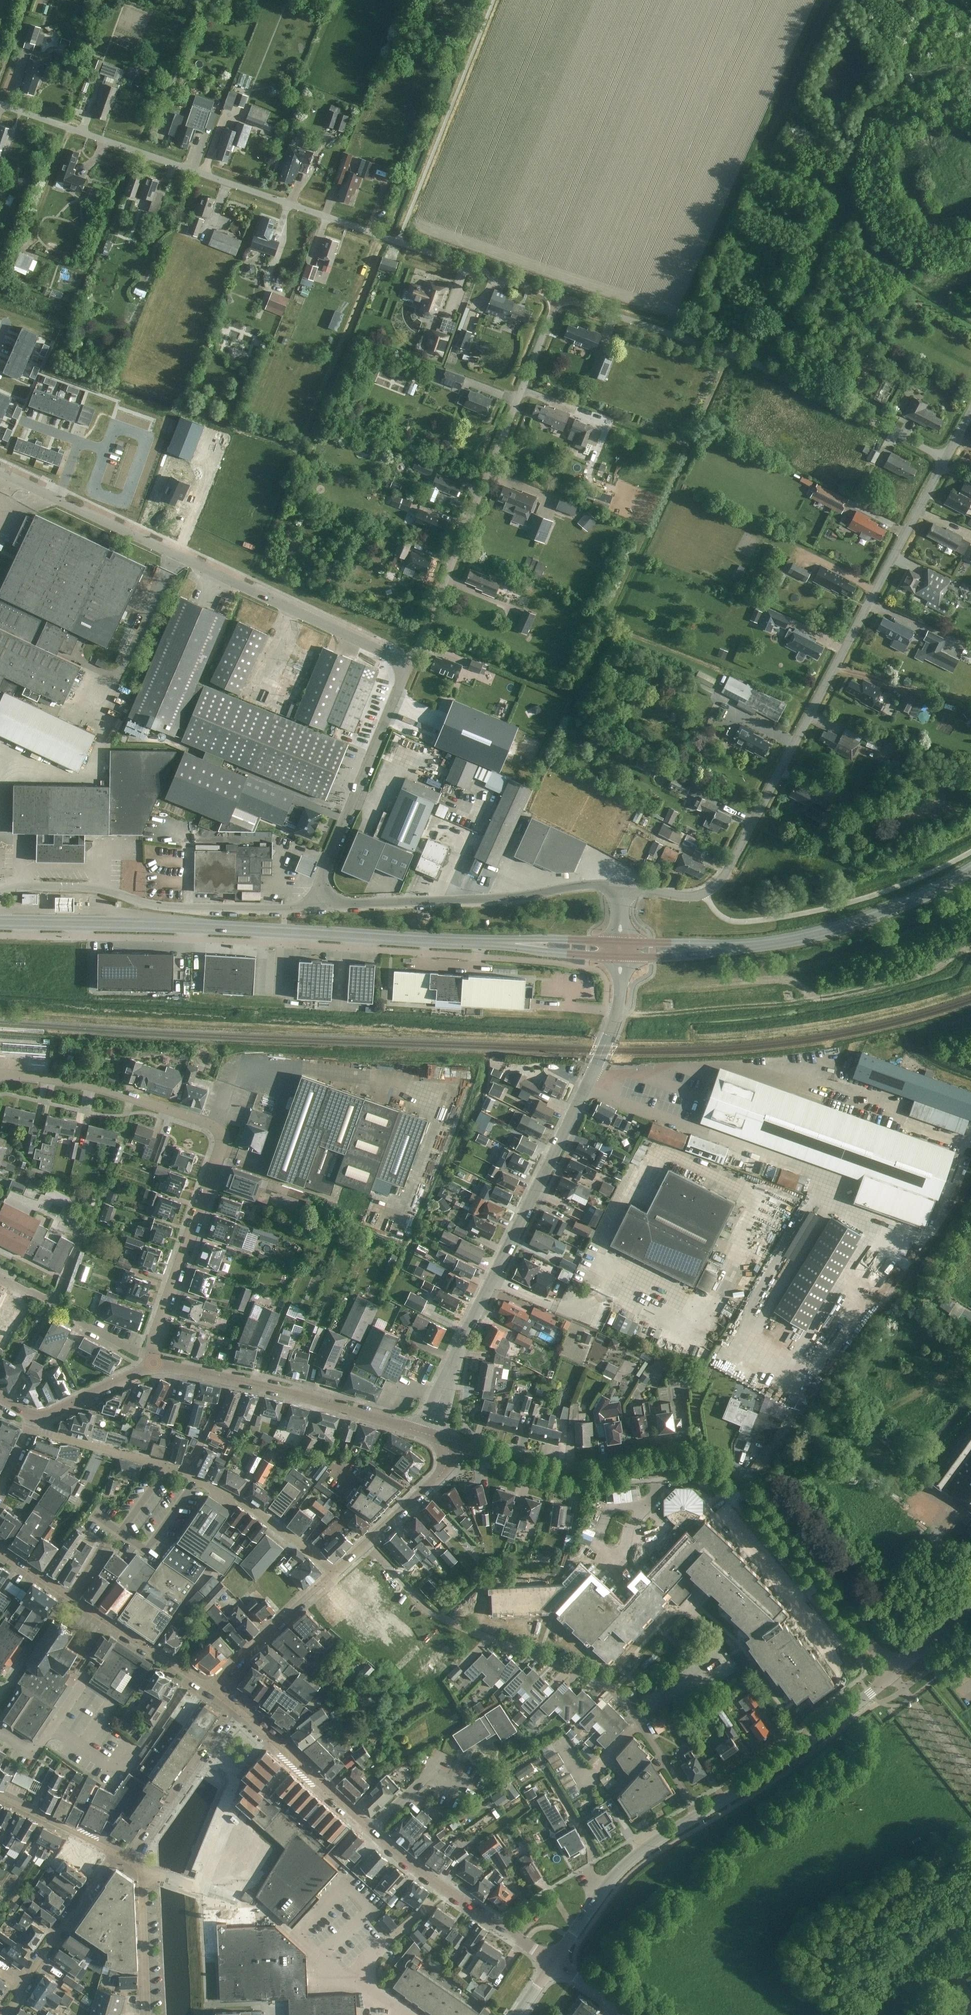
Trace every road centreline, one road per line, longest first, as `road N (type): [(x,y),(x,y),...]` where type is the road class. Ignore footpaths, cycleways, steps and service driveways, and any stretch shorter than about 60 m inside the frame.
road 1 (residential): [(559,298),(0,104)]
road 2 (unclassified): [(620,885),(693,896),(717,885),(945,458)]
road 3 (residential): [(873,1649),(732,1477),(710,1465),(569,1475),(451,1441)]
road 4 (unclassified): [(439,1401),(602,1050),(621,956)]
road 5 (residential): [(153,1363),(154,1332),(219,1151),(218,1132),(87,1083),(0,1073)]
road 6 (residential): [(698,1814),(613,1692),(433,1613),(366,1542)]
road 7 (primary): [(442,940),(0,921)]
road 8 (residential): [(945,458),(794,380),(559,298)]
road 9 (residential): [(408,662),(559,298)]
road 10 (residential): [(408,662),(58,498)]
road 11 (unclassified): [(0,893),(95,887),(160,907),(322,905)]
road 12 (unclassified): [(322,905),(510,899),(620,885)]
road 13 (unclassified): [(414,1430),(153,1363)]
road 14 (residential): [(322,905),(319,880),(408,662)]
road 15 (residential): [(209,1686),(0,1551)]
road 16 (tertiary): [(698,1814),(893,1673)]
road 17 (tertiary): [(554,1962),(609,1881),(698,1814)]
road 18 (primary): [(776,942),(872,917),(970,869)]
road 19 (residential): [(114,1852),(2,2014)]
road 20 (residential): [(133,1863),(241,1713)]
road 21 (primary): [(442,940),(621,956)]
road 22 (unclassified): [(184,1474),(247,1505),(333,1572)]
road 23 (primary): [(620,941),(442,940)]
road 24 (residential): [(372,1833),(241,1713)]
road 25 (residential): [(153,1363),(0,1278)]
road 26 (residential): [(209,1686),(333,1572)]
road 27 (track): [(970,1906),(886,1963),(922,2014)]
road 28 (unclassified): [(37,1420),(48,1432),(184,1474)]
road 29 (primary): [(621,956),(742,952),(776,942)]
road 30 (primary): [(776,942),(620,941)]
road 31 (residential): [(554,1962),(440,1888)]
road 32 (unclassified): [(366,1542),(443,1471),(451,1441)]
road 33 (residential): [(147,2014),(141,1882)]
road 34 (residential): [(37,1420),(153,1363)]
road 35 (residential): [(0,1796),(114,1852)]
road 36 (residential): [(58,498),(79,440),(20,418)]

